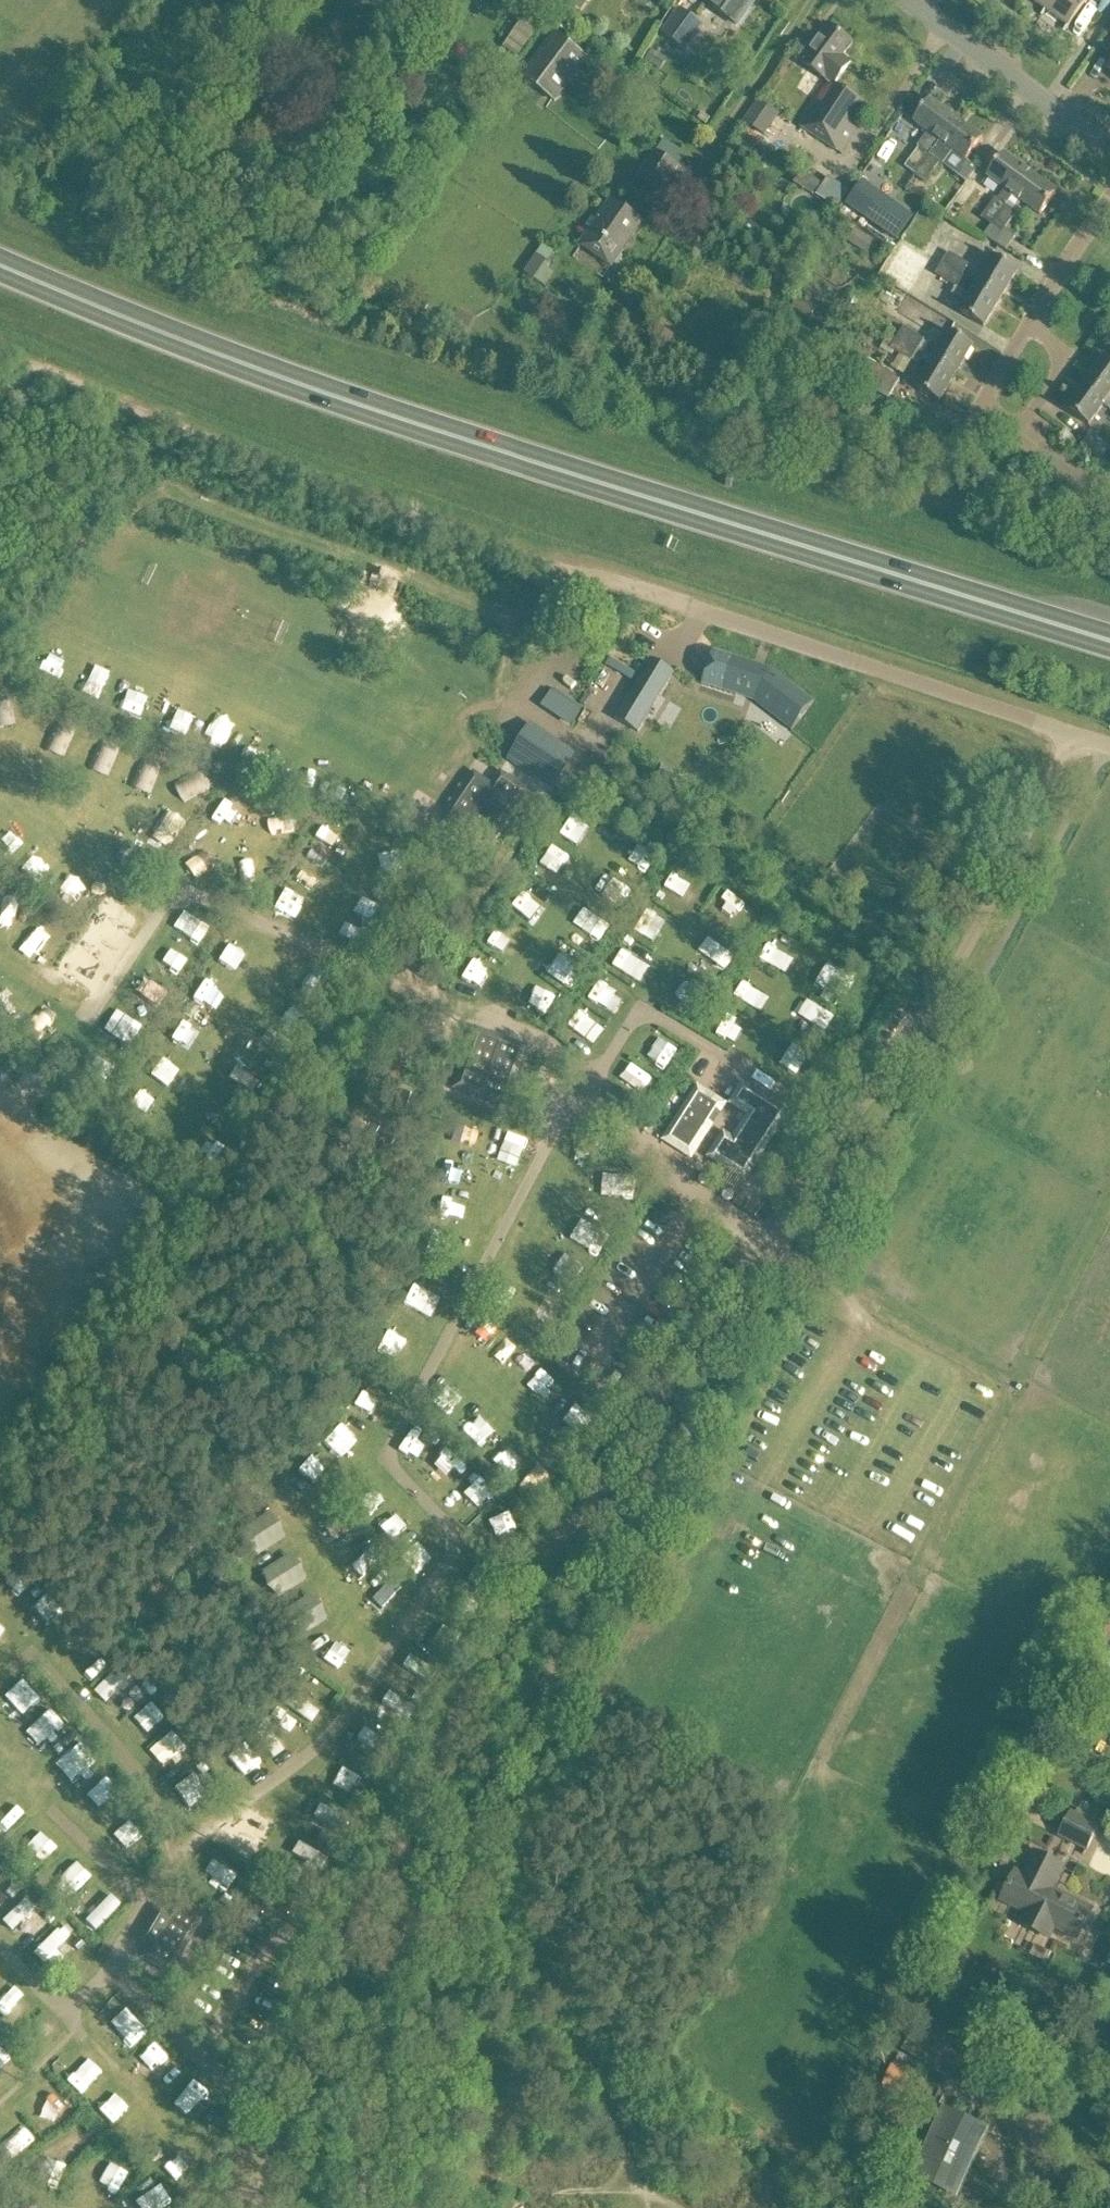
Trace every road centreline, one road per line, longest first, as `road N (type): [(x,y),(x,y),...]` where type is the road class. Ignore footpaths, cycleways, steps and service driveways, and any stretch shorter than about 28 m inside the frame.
road 1 (trunk): [(1109,645),(371,416),(0,266)]
road 2 (track): [(714,614),(304,478),(0,360)]
road 3 (unclassified): [(1109,749),(714,614)]
road 4 (track): [(361,2207),(387,1860)]
road 5 (unclassified): [(1109,153),(902,0)]
road 6 (residential): [(1029,331),(1054,350),(1061,374),(1021,426),(993,419),(986,400)]
road 7 (residential): [(1029,331),(1109,201)]

